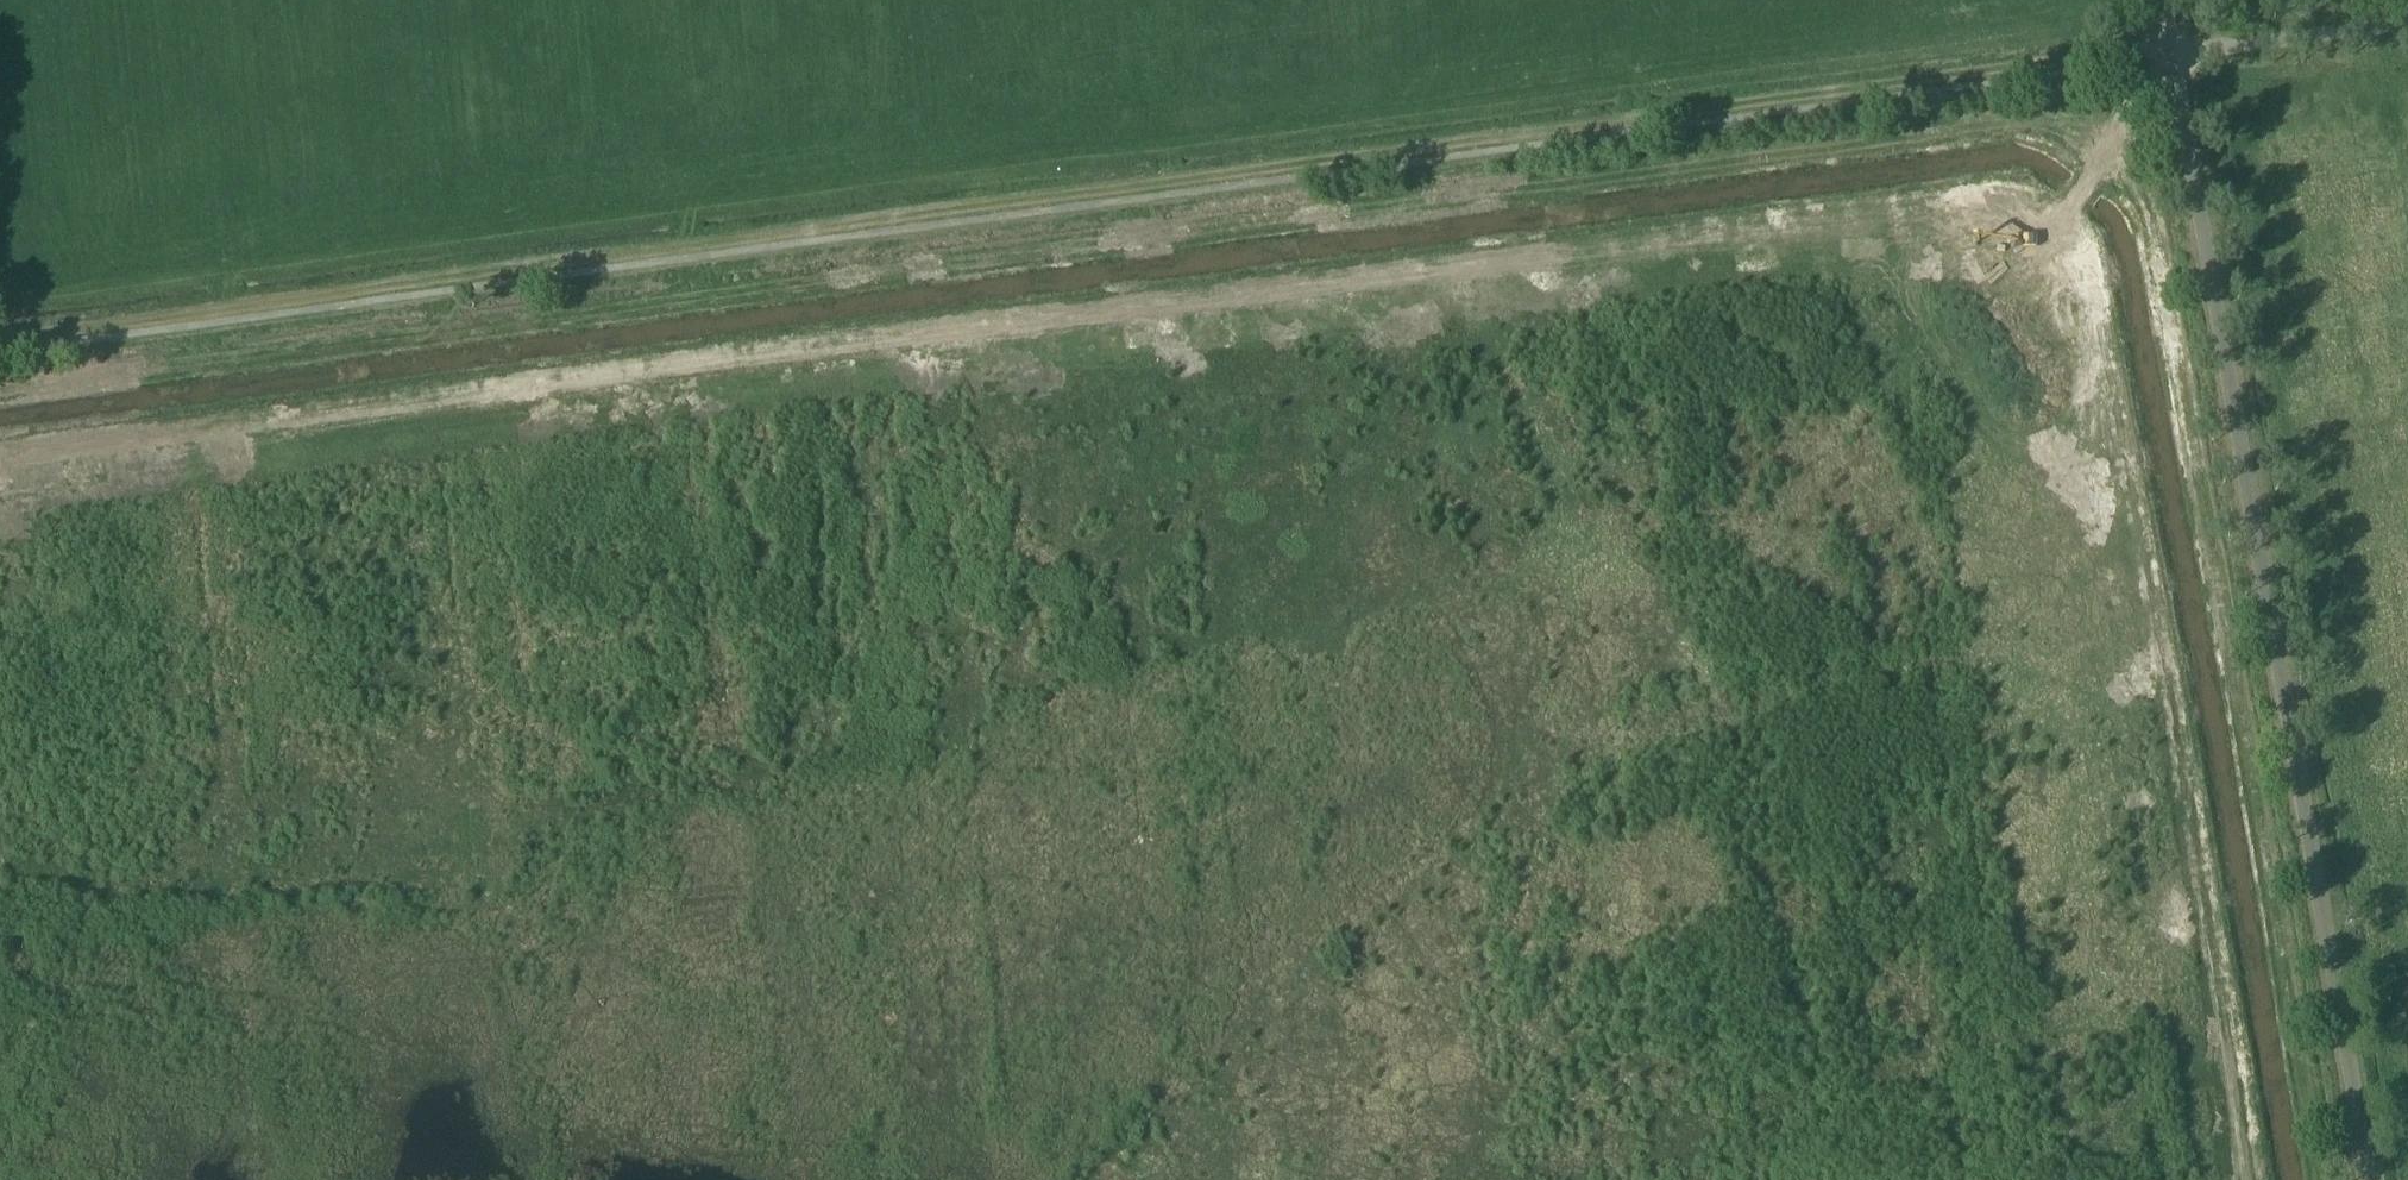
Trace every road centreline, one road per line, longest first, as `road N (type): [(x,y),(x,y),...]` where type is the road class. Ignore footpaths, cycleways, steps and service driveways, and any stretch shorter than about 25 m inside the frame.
road 1 (track): [(2170,45),(0,337)]
road 2 (unclassified): [(2370,1179),(2173,55)]
road 3 (unclassified): [(2173,55),(2407,22)]
road 4 (track): [(2143,59),(2095,171),(2067,210)]

